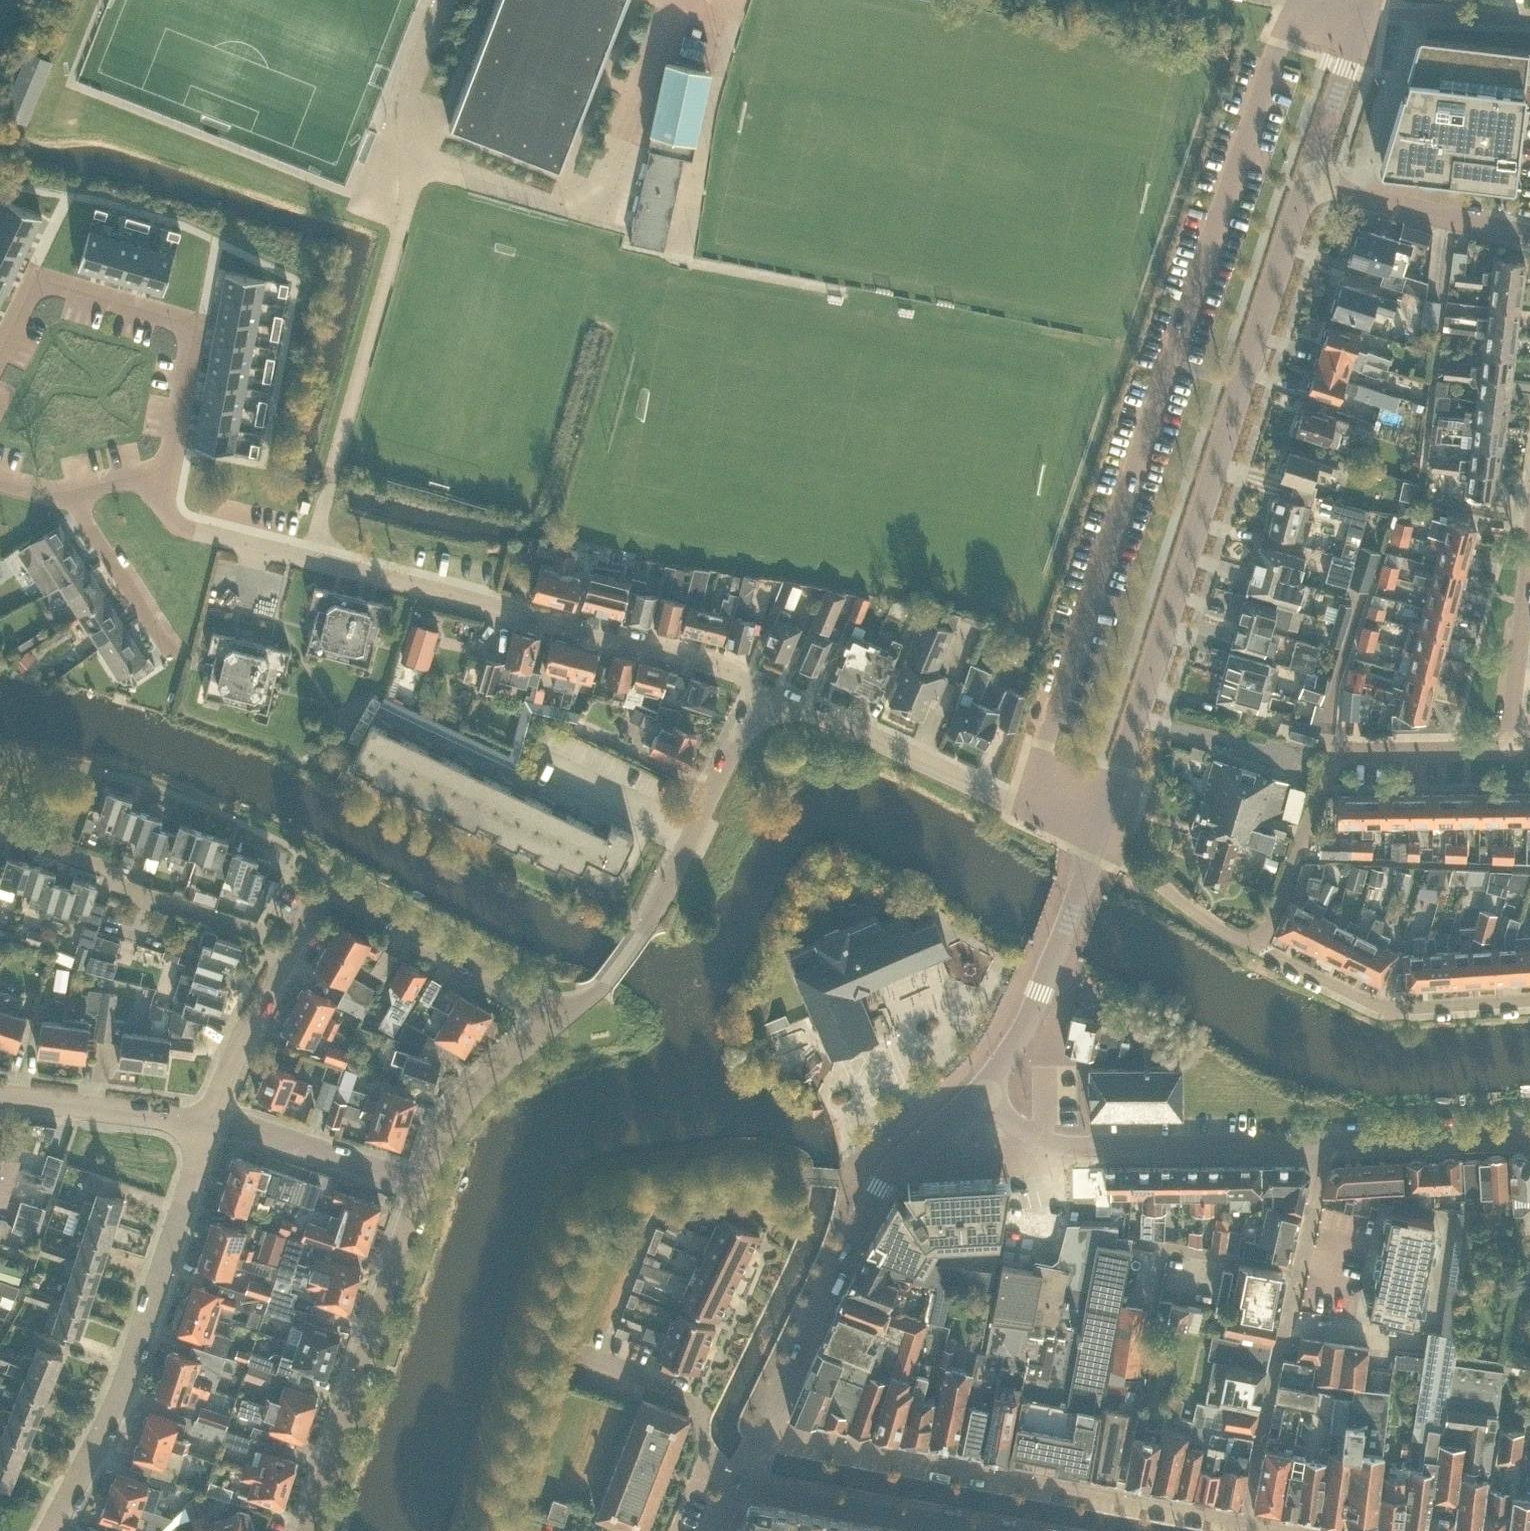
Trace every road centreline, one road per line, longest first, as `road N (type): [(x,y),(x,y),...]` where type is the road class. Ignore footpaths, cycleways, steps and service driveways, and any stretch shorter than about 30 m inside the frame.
road 1 (tertiary): [(1096,842),(1307,181)]
road 2 (residential): [(762,687),(685,657),(181,528),(142,474)]
road 3 (residential): [(1244,1522),(766,1430)]
road 4 (residential): [(44,1530),(123,1384),(211,1120)]
road 5 (tertiary): [(766,1430),(888,1172),(977,1090)]
road 6 (residential): [(142,474),(160,467),(172,448),(193,338),(182,322),(44,284),(23,303),(0,349)]
road 7 (unclassified): [(557,1016),(597,991),(642,932),(762,687)]
road 8 (residential): [(1244,1522),(1324,1142)]
road 9 (residential): [(1252,945),(1337,754),(1510,751)]
road 10 (unclassified): [(1096,842),(762,687)]
road 11 (unclassified): [(306,1530),(422,1184)]
road 12 (unclassified): [(1324,1142),(1072,1146),(1020,1128),(977,1090)]
road 13 (residential): [(0,833),(114,868),(122,890),(255,930),(292,953)]
road 14 (residential): [(1252,945),(1379,1005),(1529,1000)]
road 15 (tertiary): [(977,1090),(1031,1013),(1096,842)]
road 16 (residential): [(557,1016),(340,885)]
road 17 (unclassified): [(1529,236),(1307,181)]
road 18 (unclassified): [(422,1184),(211,1120)]
road 19 (unclassified): [(422,1184),(456,1109),(557,1016)]
road 20 (residential): [(737,1482),(706,1451),(702,1417),(687,1398),(580,1355)]
road 21 (unclassified): [(211,1120),(0,1095)]
road 22 (unclassified): [(1324,1142),(1529,1131)]
road 23 (residential): [(172,659),(70,490)]
road 24 (residential): [(1252,945),(1096,842)]
road 25 (residential): [(211,1120),(249,1026),(292,953)]
road 26 (residential): [(737,1482),(919,1519)]
road 27 (tertiary): [(1307,181),(1365,16)]
road 28 (residential): [(1510,751),(1529,590)]

